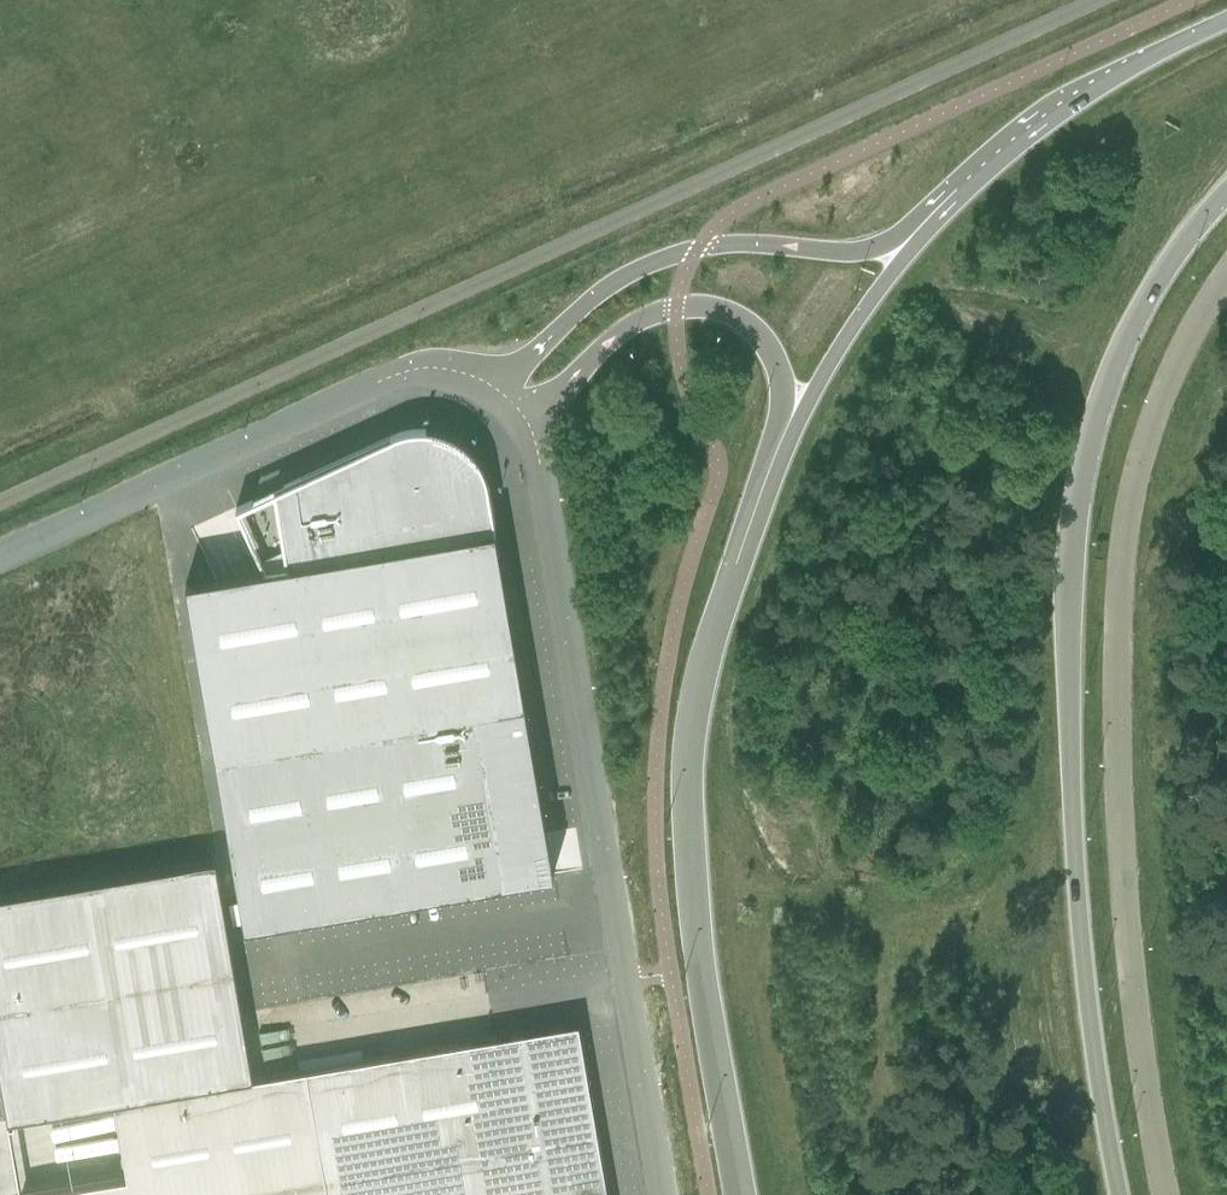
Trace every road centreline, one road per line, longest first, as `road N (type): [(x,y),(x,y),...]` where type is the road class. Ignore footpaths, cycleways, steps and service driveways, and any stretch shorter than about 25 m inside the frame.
road 1 (secondary): [(1118,1194),(1089,1029),(1066,741),(1068,553),(1083,462),(1119,356),(1182,249),(1226,199)]
road 2 (unclassified): [(1167,1194),(1122,879),(1116,645),(1130,487),(1177,366),(1226,281)]
road 3 (unclassified): [(662,1194),(528,425)]
road 4 (secondary): [(785,445),(730,587),(689,742),(688,860),(742,1194)]
road 5 (unclassified): [(492,389),(439,367),(397,373),(0,560)]
road 6 (unclassified): [(924,236),(847,252),(735,242),(656,259),(592,298),(492,389)]
road 7 (unclassified): [(528,425),(629,327),(675,307),(702,307),(726,312),(762,338),(778,378),(785,445)]
road 8 (secondary): [(1226,23),(1088,98),(924,236)]
road 9 (secondary): [(924,236),(824,365),(785,445)]

